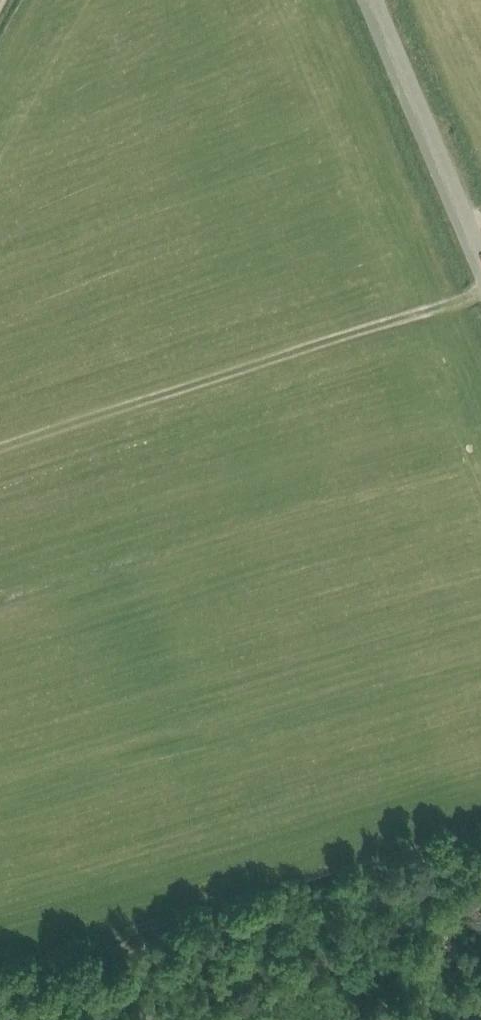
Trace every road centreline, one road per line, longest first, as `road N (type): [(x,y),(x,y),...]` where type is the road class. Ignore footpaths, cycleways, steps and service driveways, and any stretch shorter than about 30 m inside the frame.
road 1 (unclassified): [(480,247),(376,0)]

